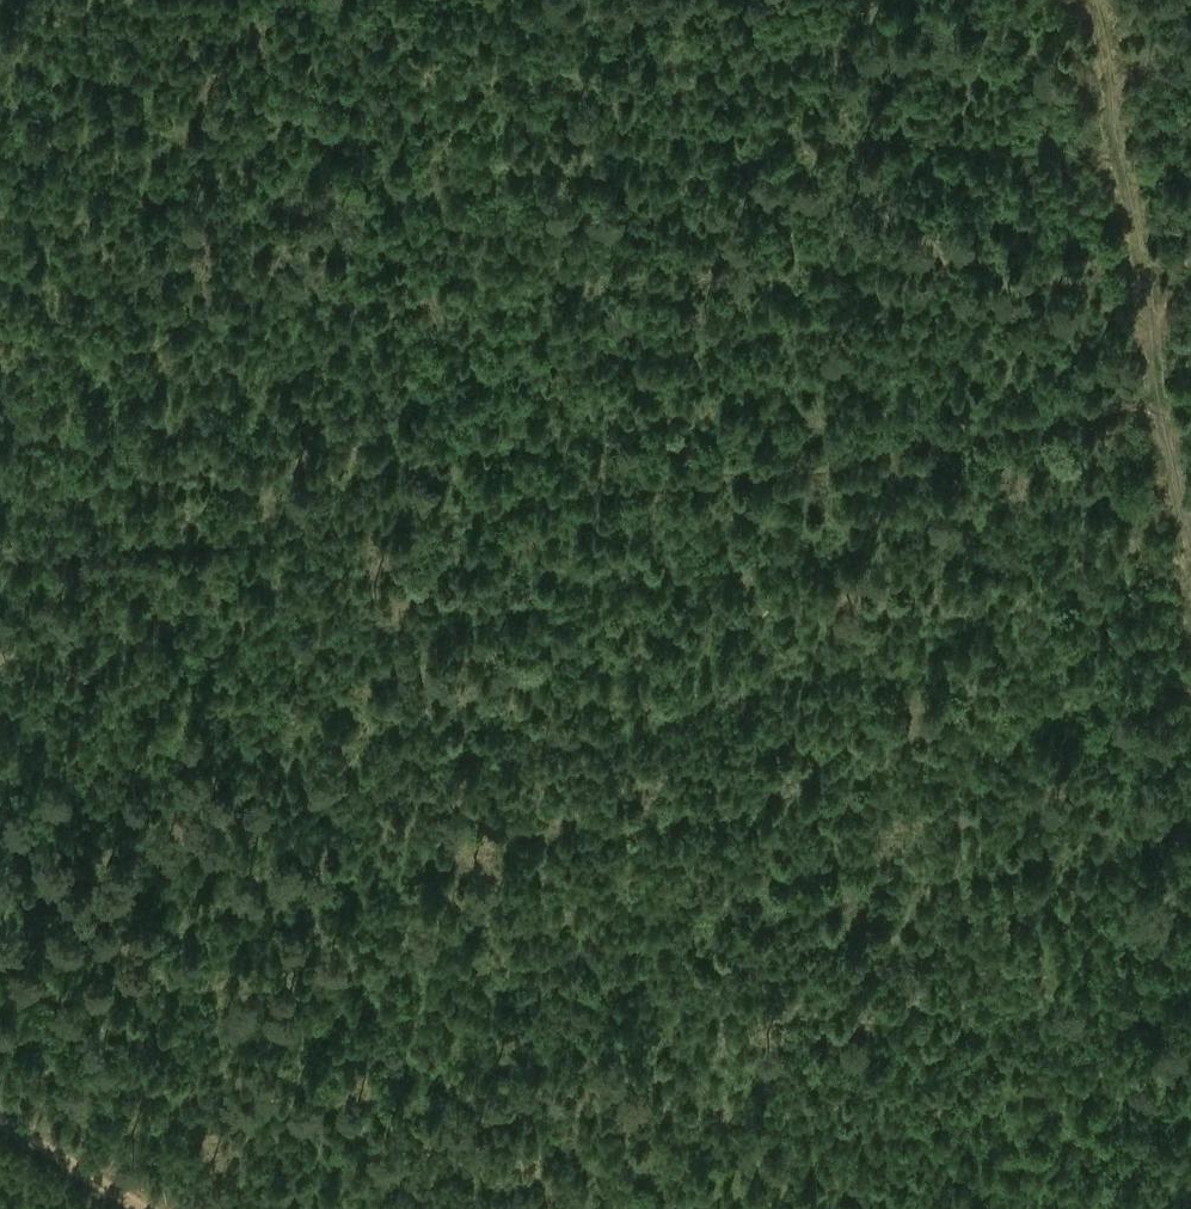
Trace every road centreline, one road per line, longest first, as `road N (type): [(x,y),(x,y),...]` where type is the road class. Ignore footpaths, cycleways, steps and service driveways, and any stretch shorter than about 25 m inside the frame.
road 1 (track): [(1101,0),(1190,540)]
road 2 (track): [(0,1087),(181,1208)]

